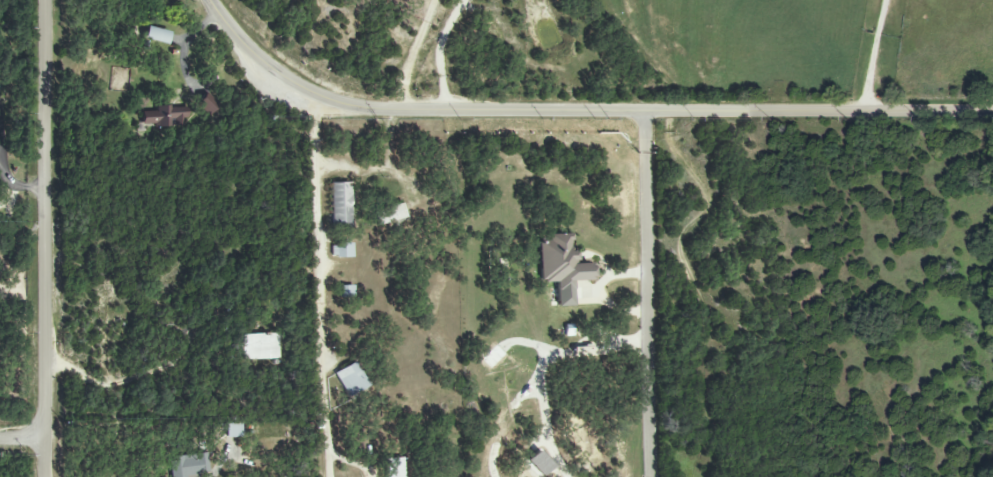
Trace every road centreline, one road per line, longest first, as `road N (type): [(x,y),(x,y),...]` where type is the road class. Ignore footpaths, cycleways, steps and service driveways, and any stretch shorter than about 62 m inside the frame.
road 1 (tertiary): [(992,111),(348,109),(269,69),(209,0)]
road 2 (residential): [(46,476),(47,0)]
road 3 (residential): [(651,476),(647,142)]

